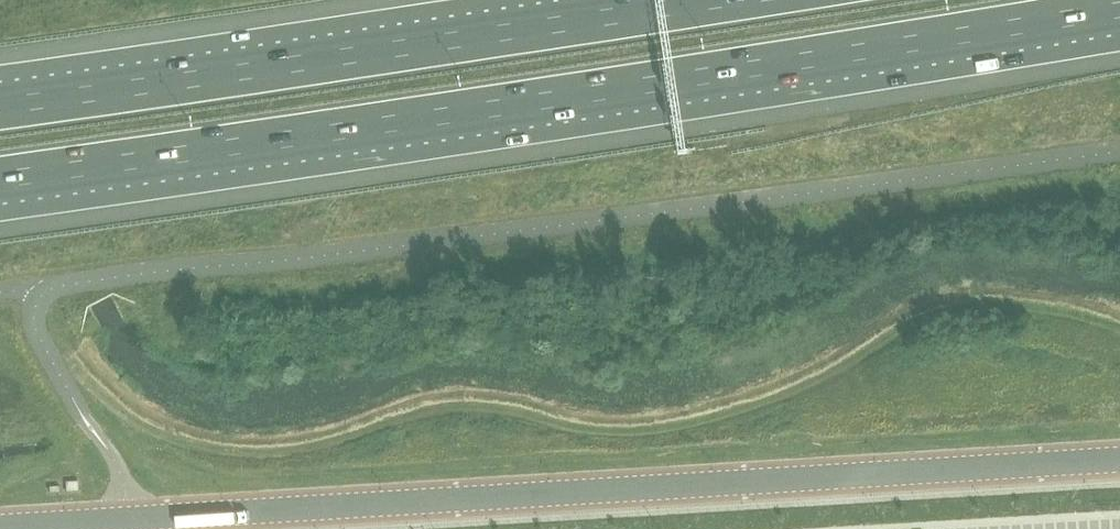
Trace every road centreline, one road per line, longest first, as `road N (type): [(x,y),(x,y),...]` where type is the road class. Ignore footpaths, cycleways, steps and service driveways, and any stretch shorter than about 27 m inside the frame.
road 1 (motorway): [(0,178),(551,100),(1119,7)]
road 2 (unclassified): [(47,288),(1119,153)]
road 3 (unclassified): [(123,521),(1119,463)]
road 4 (motorway): [(703,0),(0,106)]
road 5 (unclassified): [(123,521),(118,464),(35,327),(34,305),(47,288)]

